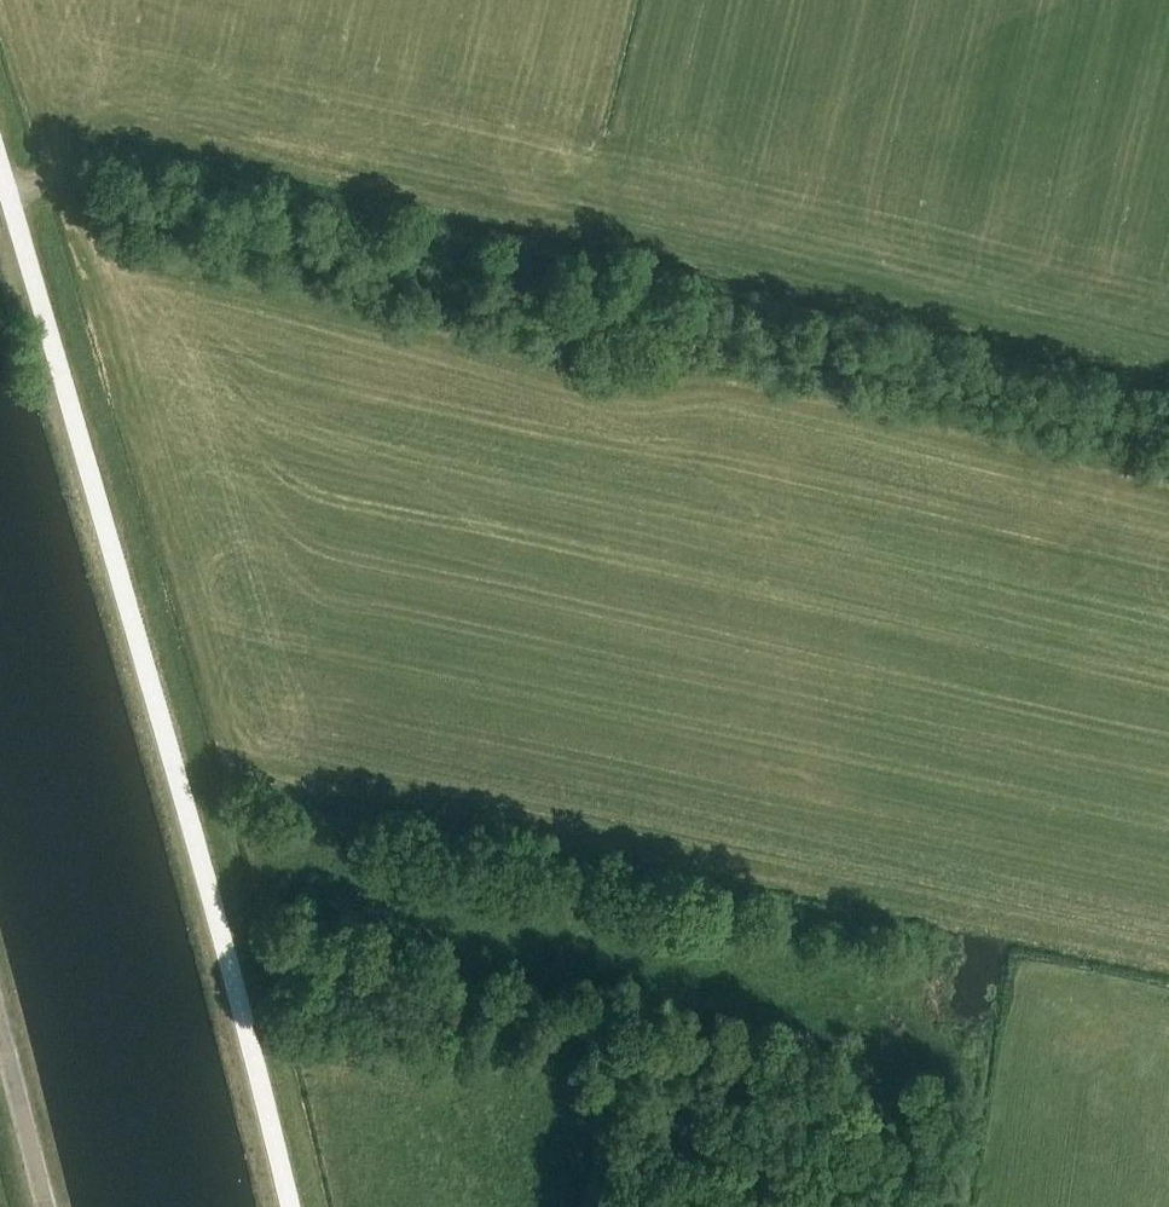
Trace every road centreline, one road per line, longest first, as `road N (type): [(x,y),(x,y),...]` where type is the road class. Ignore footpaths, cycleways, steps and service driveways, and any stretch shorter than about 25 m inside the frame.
road 1 (unclassified): [(44,1206),(0,1031)]

